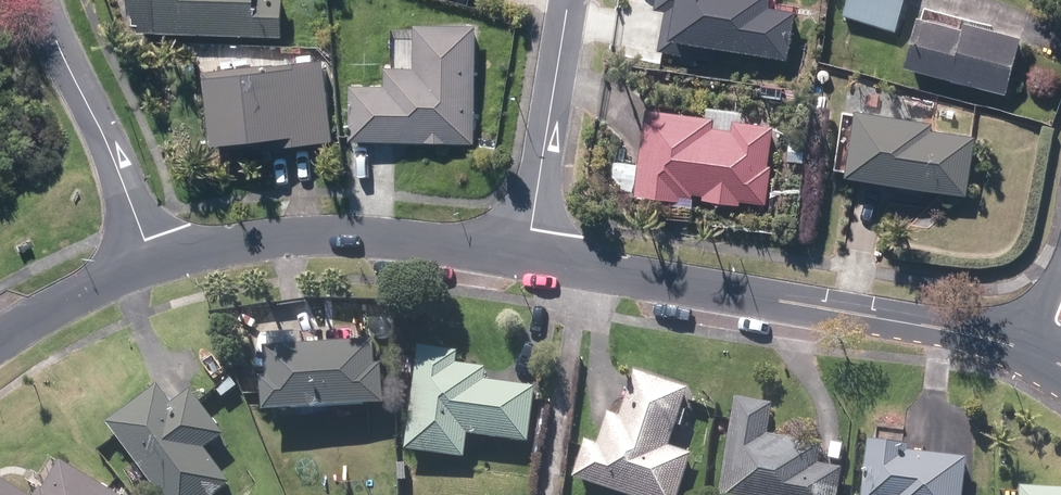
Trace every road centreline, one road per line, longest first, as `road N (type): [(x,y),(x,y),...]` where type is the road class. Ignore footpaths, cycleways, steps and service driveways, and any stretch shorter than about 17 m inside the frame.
road 1 (residential): [(524,258),(953,327),(1053,362)]
road 2 (residential): [(151,262),(214,244),(323,233),(399,235),(524,258)]
road 3 (residential): [(43,0),(151,262)]
road 4 (residential): [(569,0),(524,258)]
road 5 (residential): [(0,341),(151,262)]

